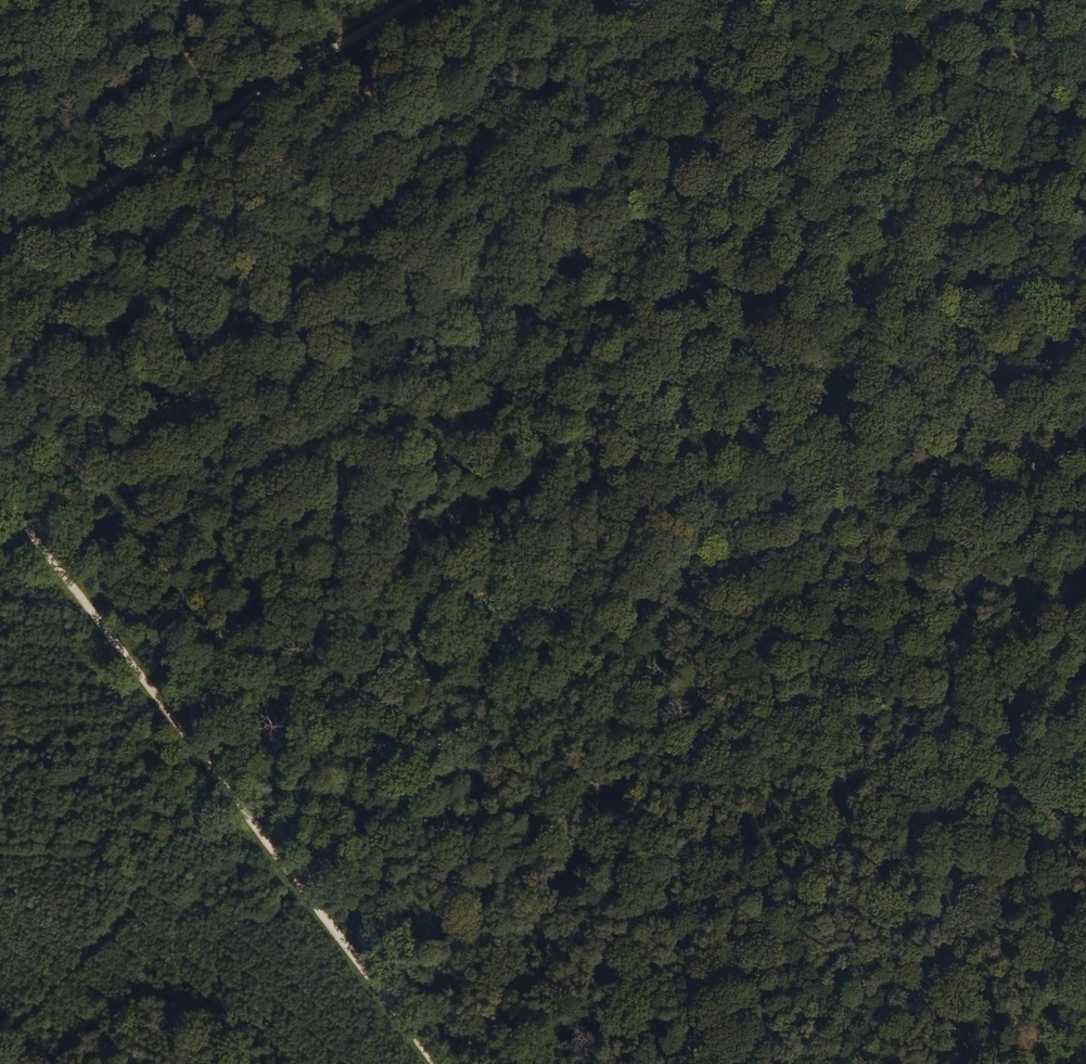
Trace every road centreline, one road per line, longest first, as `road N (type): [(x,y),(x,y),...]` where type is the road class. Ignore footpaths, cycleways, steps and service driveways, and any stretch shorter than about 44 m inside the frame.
road 1 (track): [(0,484),(433,1063)]
road 2 (track): [(405,0),(0,242)]

